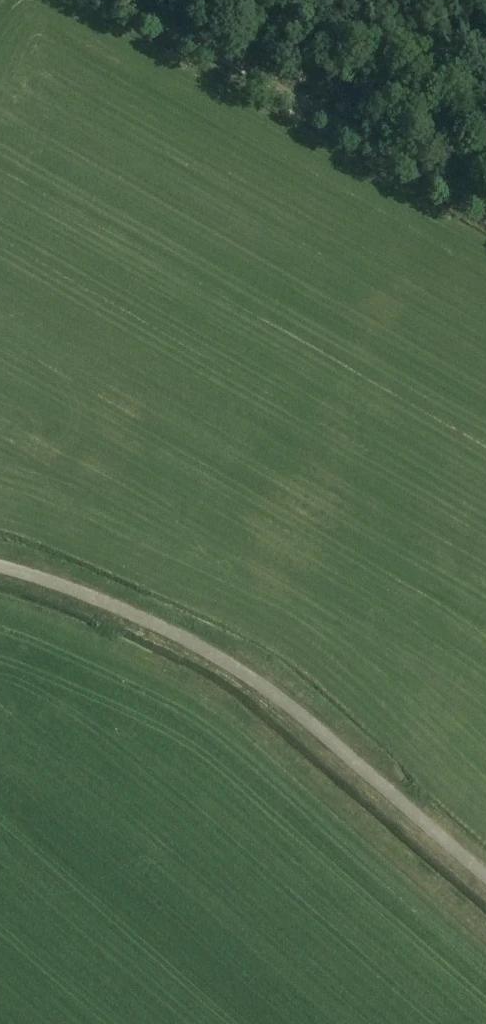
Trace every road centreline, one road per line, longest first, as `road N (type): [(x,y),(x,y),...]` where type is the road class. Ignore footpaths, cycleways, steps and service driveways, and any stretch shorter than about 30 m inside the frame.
road 1 (unclassified): [(0,568),(101,600),(277,696),(485,878)]
road 2 (track): [(485,211),(119,0)]

